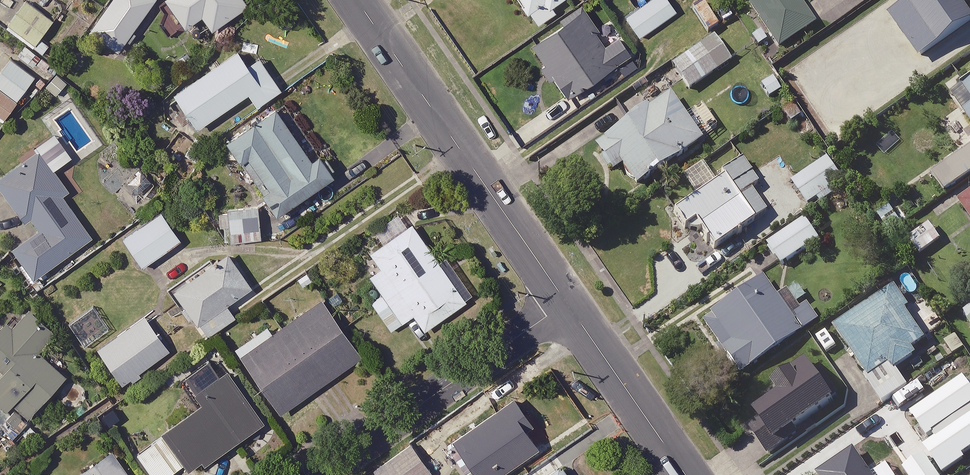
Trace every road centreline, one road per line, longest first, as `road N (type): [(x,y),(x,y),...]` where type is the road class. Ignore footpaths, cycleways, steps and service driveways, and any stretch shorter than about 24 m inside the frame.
road 1 (tertiary): [(358,0),(568,304)]
road 2 (residential): [(568,304),(316,474)]
road 3 (tertiary): [(568,304),(686,474)]

